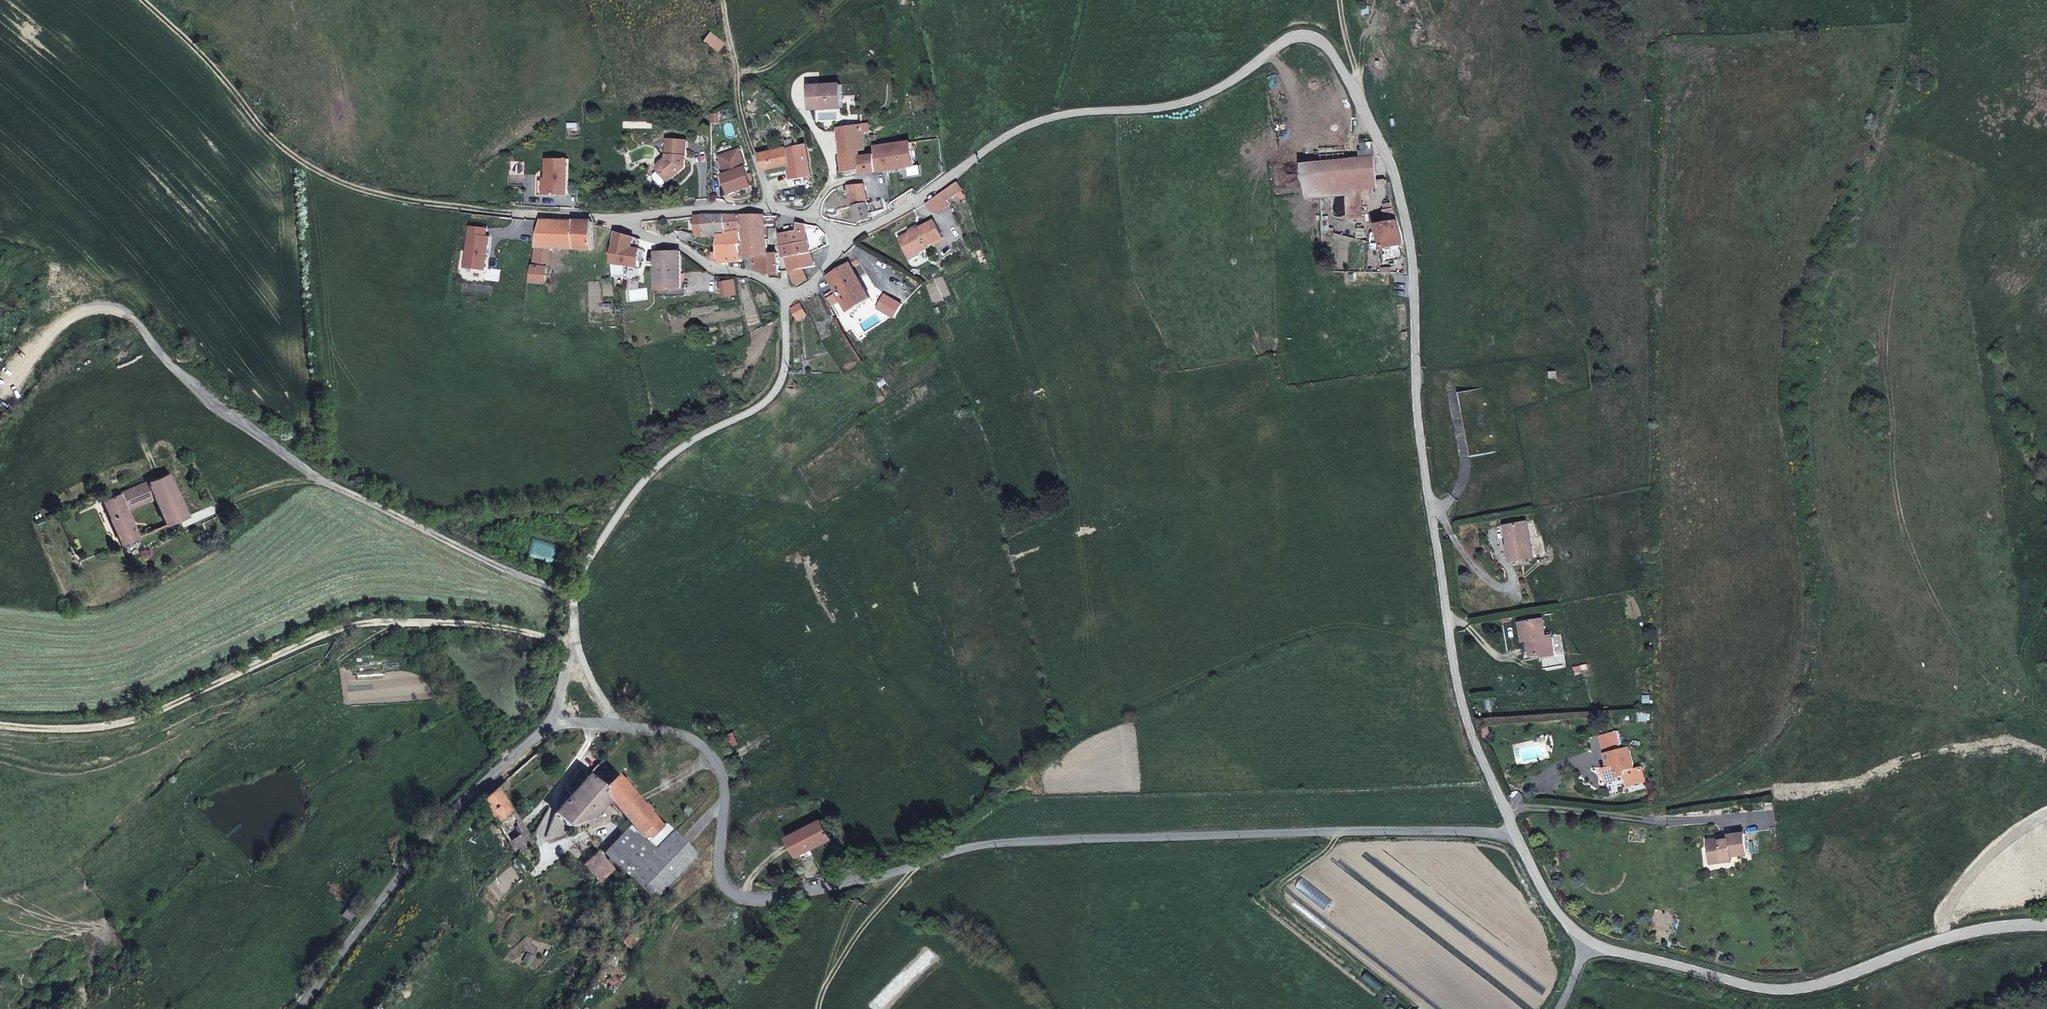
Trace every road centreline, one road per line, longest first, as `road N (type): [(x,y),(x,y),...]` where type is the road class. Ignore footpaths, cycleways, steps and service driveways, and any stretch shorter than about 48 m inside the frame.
road 1 (unclassified): [(1514,834),(1461,701),(1421,458),(1406,224),(1392,170),(1321,24),(1284,23),(1245,58),(1188,90),(1058,105),(843,231)]
road 2 (track): [(1889,0),(1893,58),(1795,337),(1788,458),(1808,559),(1800,666),(1769,732),(1652,805),(1500,798)]
road 3 (unclassified): [(1514,834),(1011,843),(765,899),(732,886),(728,801),(700,742),(664,725),(626,723)]
road 4 (track): [(2046,60),(1954,187),(1911,287),(1896,401),(1926,538),(1967,647),(2046,724)]
road 5 (track): [(0,722),(82,730),(386,622),(512,630),(563,647)]
road 6 (residential): [(73,311),(106,307),(136,318),(244,425),(337,487),(514,573),(568,588)]
road 7 (track): [(597,217),(425,205),(328,174),(288,151),(145,0)]
road 8 (unclassified): [(791,288),(746,263),(715,267),(683,235),(597,217),(767,196),(811,206),(843,231)]
road 9 (unclassified): [(2046,925),(1948,936),(1798,989),(1590,943)]
road 10 (residential): [(791,288),(782,317),(786,358),(776,382),(762,399),(692,423),(646,461),(568,588)]
road 11 (residential): [(536,727),(421,828),(292,1008)]
road 12 (track): [(721,0),(739,104),(767,196)]
road 13 (unclassified): [(626,723),(597,694),(568,588)]
road 14 (residential): [(568,588),(558,708),(536,727)]
road 15 (track): [(876,877),(852,908),(817,1008)]
road 16 (unclassified): [(1590,943),(1563,920),(1514,834)]

